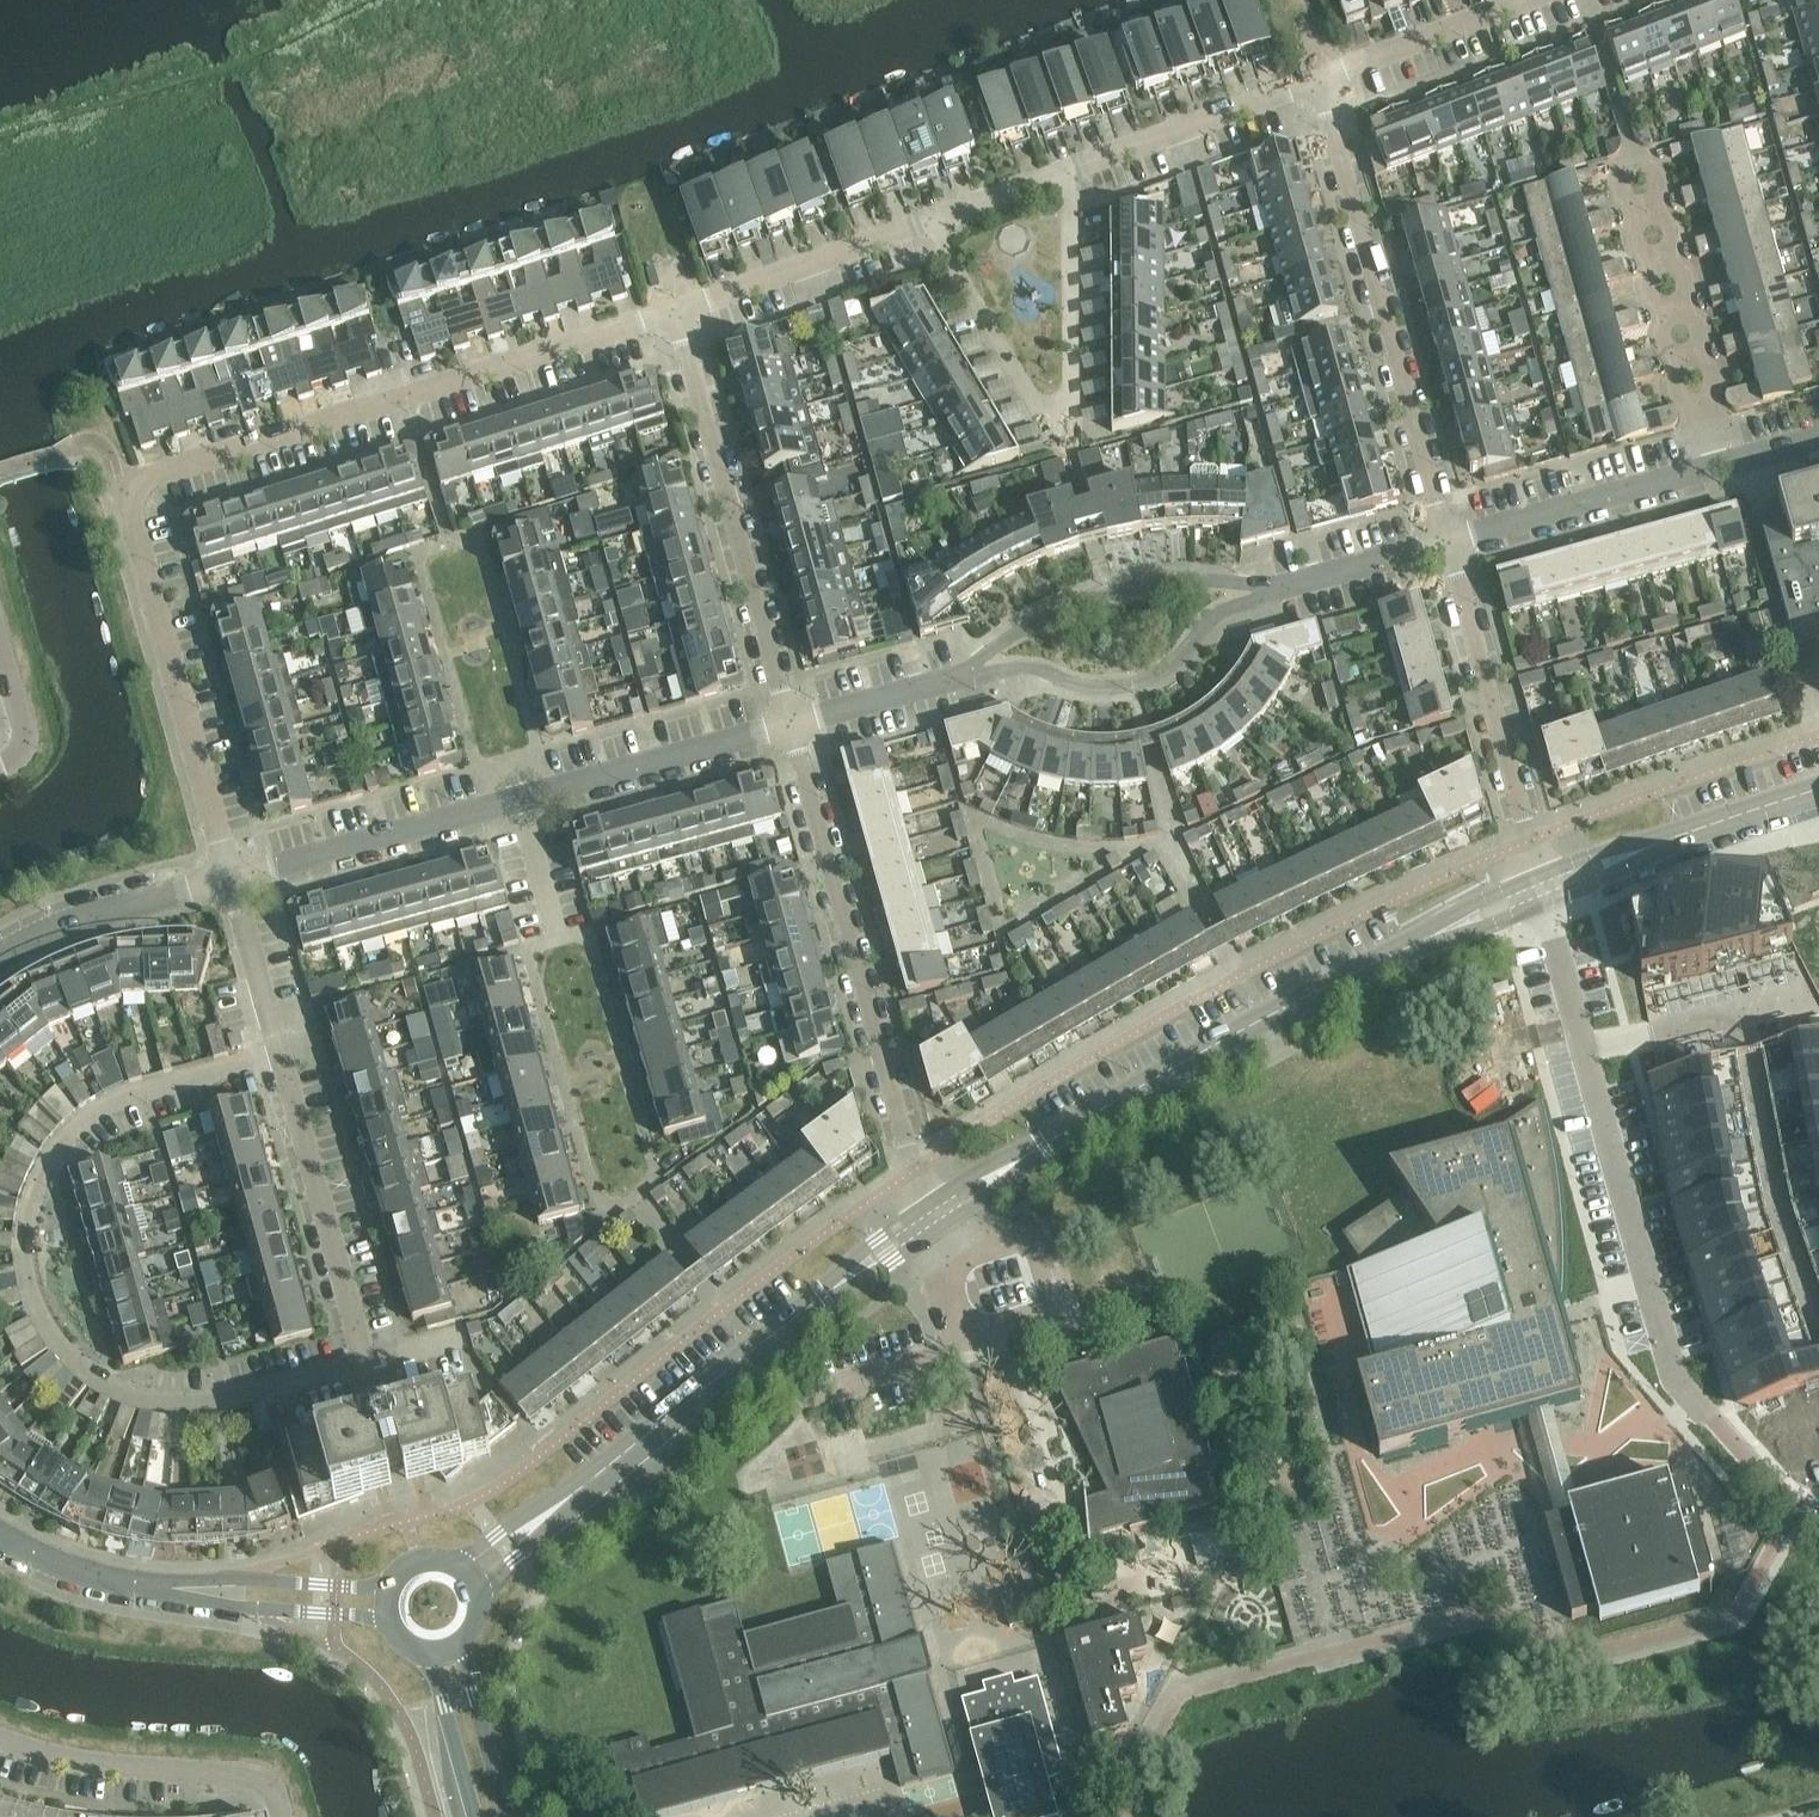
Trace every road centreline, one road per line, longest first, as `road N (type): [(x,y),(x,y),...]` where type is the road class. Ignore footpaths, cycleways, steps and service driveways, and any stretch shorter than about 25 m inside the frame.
road 1 (residential): [(232,878),(128,484),(677,312)]
road 2 (residential): [(368,1361),(209,1403),(173,1404),(85,1367),(53,1324),(34,1276),(34,1222),(50,1169),(87,1129),(128,1105),(287,1061)]
road 3 (residential): [(932,1219),(1230,1039),(1405,946),(1545,885)]
road 4 (unclassified): [(1797,1508),(1700,1407),(1679,1372),(1545,885)]
road 5 (residential): [(232,878),(792,725)]
road 6 (residential): [(932,1219),(792,725)]
road 7 (residential): [(1452,544),(1322,84)]
road 8 (residential): [(792,725),(677,312)]
road 9 (residential): [(953,679),(1024,666),(1081,685),(1133,683),(1172,661),(1220,611),(1290,589)]
road 10 (residential): [(640,1445),(932,1219)]
road 11 (residential): [(1290,589),(1196,580),(1109,593),(1044,618),(953,679)]
road 12 (residential): [(1545,885),(1452,544)]
road 13 (residential): [(368,1361),(287,1061)]
road 14 (residential): [(281,1816),(265,1785),(246,1777),(62,1759),(0,1740)]
road 15 (residential): [(1545,885),(1818,791)]
road 16 (residential): [(1071,454),(1077,175)]
road 17 (residential): [(1452,544),(1718,470)]
road 18 (residential): [(677,312),(937,225)]
road 19 (residential): [(1071,454),(937,225)]
road 20 (residential): [(1077,175),(1322,84)]
road 21 (residential): [(128,1585),(387,1619)]
road 22 (residential): [(389,1581),(128,1585)]
road 23 (residential): [(0,956),(84,916),(232,878)]
road 24 (residential): [(1322,84),(1538,0)]
road 25 (residential): [(640,1445),(457,1558)]
road 26 (residential): [(483,1587),(640,1445)]
road 27 (residential): [(287,1061),(232,878)]
road 28 (unclassified): [(509,1816),(464,1644)]
road 29 (unclassified): [(433,1653),(477,1816)]
road 30 (residential): [(1290,589),(1452,544)]
road 31 (residential): [(792,725),(953,679)]
road 32 (residential): [(937,225),(1077,175)]
road 33 (residential): [(128,1585),(71,1569),(0,1534)]
road 34 (residential): [(0,764),(22,742),(0,640)]

